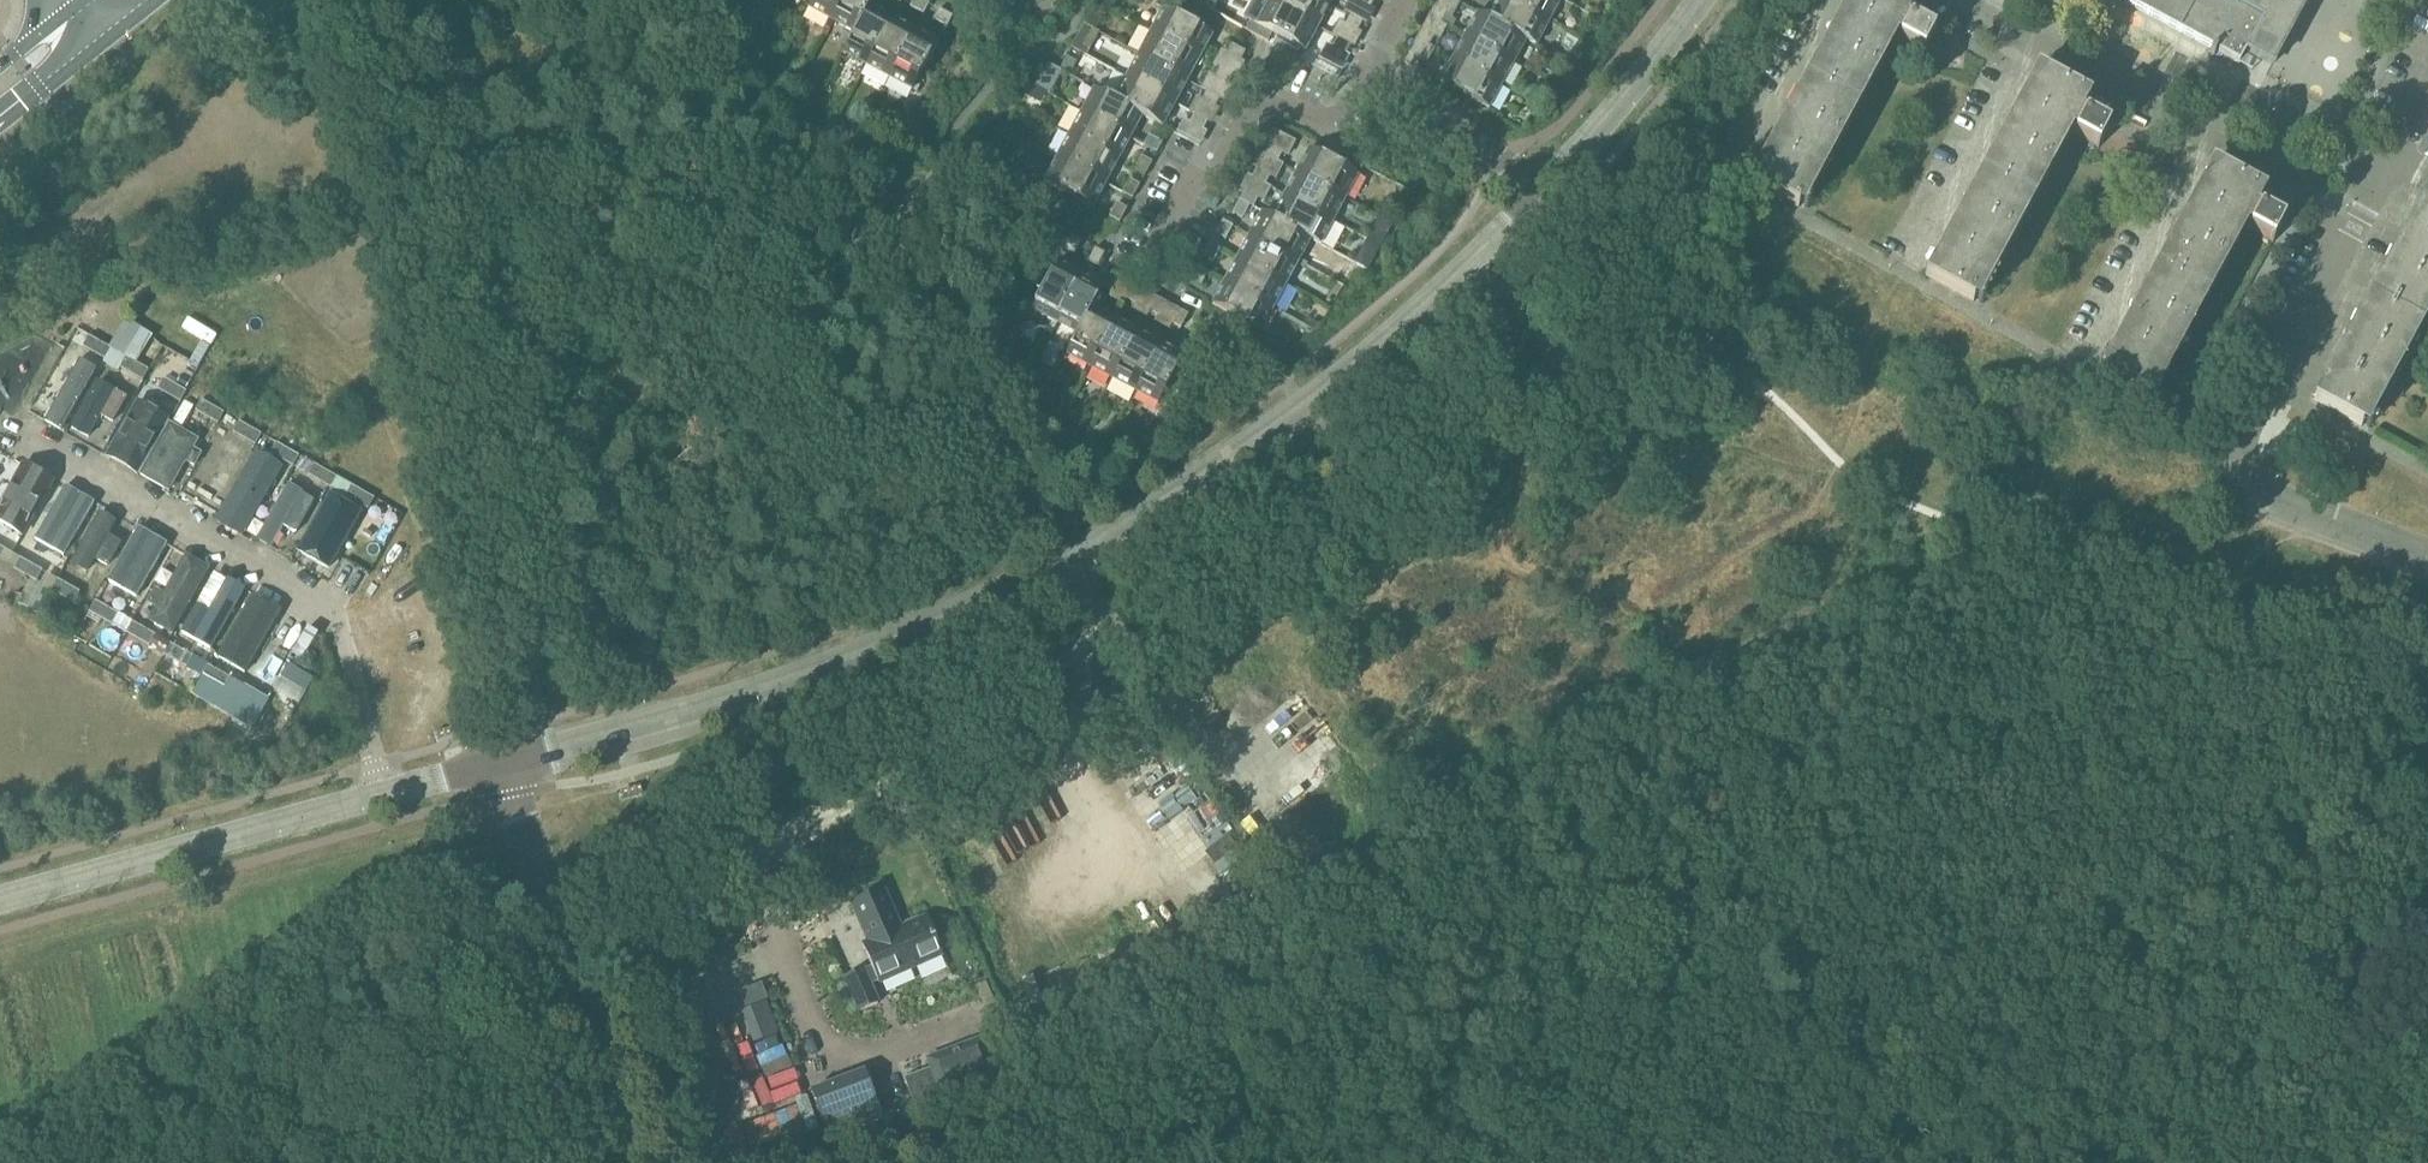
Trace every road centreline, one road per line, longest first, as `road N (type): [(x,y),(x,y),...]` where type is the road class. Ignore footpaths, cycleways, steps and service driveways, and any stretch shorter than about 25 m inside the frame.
road 1 (unclassified): [(502,760),(850,659),(1068,555),(1154,507),(1325,390),(1407,326),(1535,193)]
road 2 (residential): [(382,794),(331,614),(13,430)]
road 3 (residential): [(2427,572),(2270,507),(2241,452),(2384,180)]
road 4 (residential): [(2384,180),(2272,167),(1963,0)]
road 5 (unclassified): [(648,1162),(502,760)]
road 6 (unclassified): [(0,899),(382,794)]
road 7 (residential): [(1158,262),(1252,91),(1332,122),(1372,59)]
road 8 (unclassified): [(1535,193),(1697,0)]
road 9 (residential): [(1535,193),(1372,59)]
road 10 (secondary): [(0,116),(105,37)]
road 11 (unclassified): [(382,794),(502,760)]

